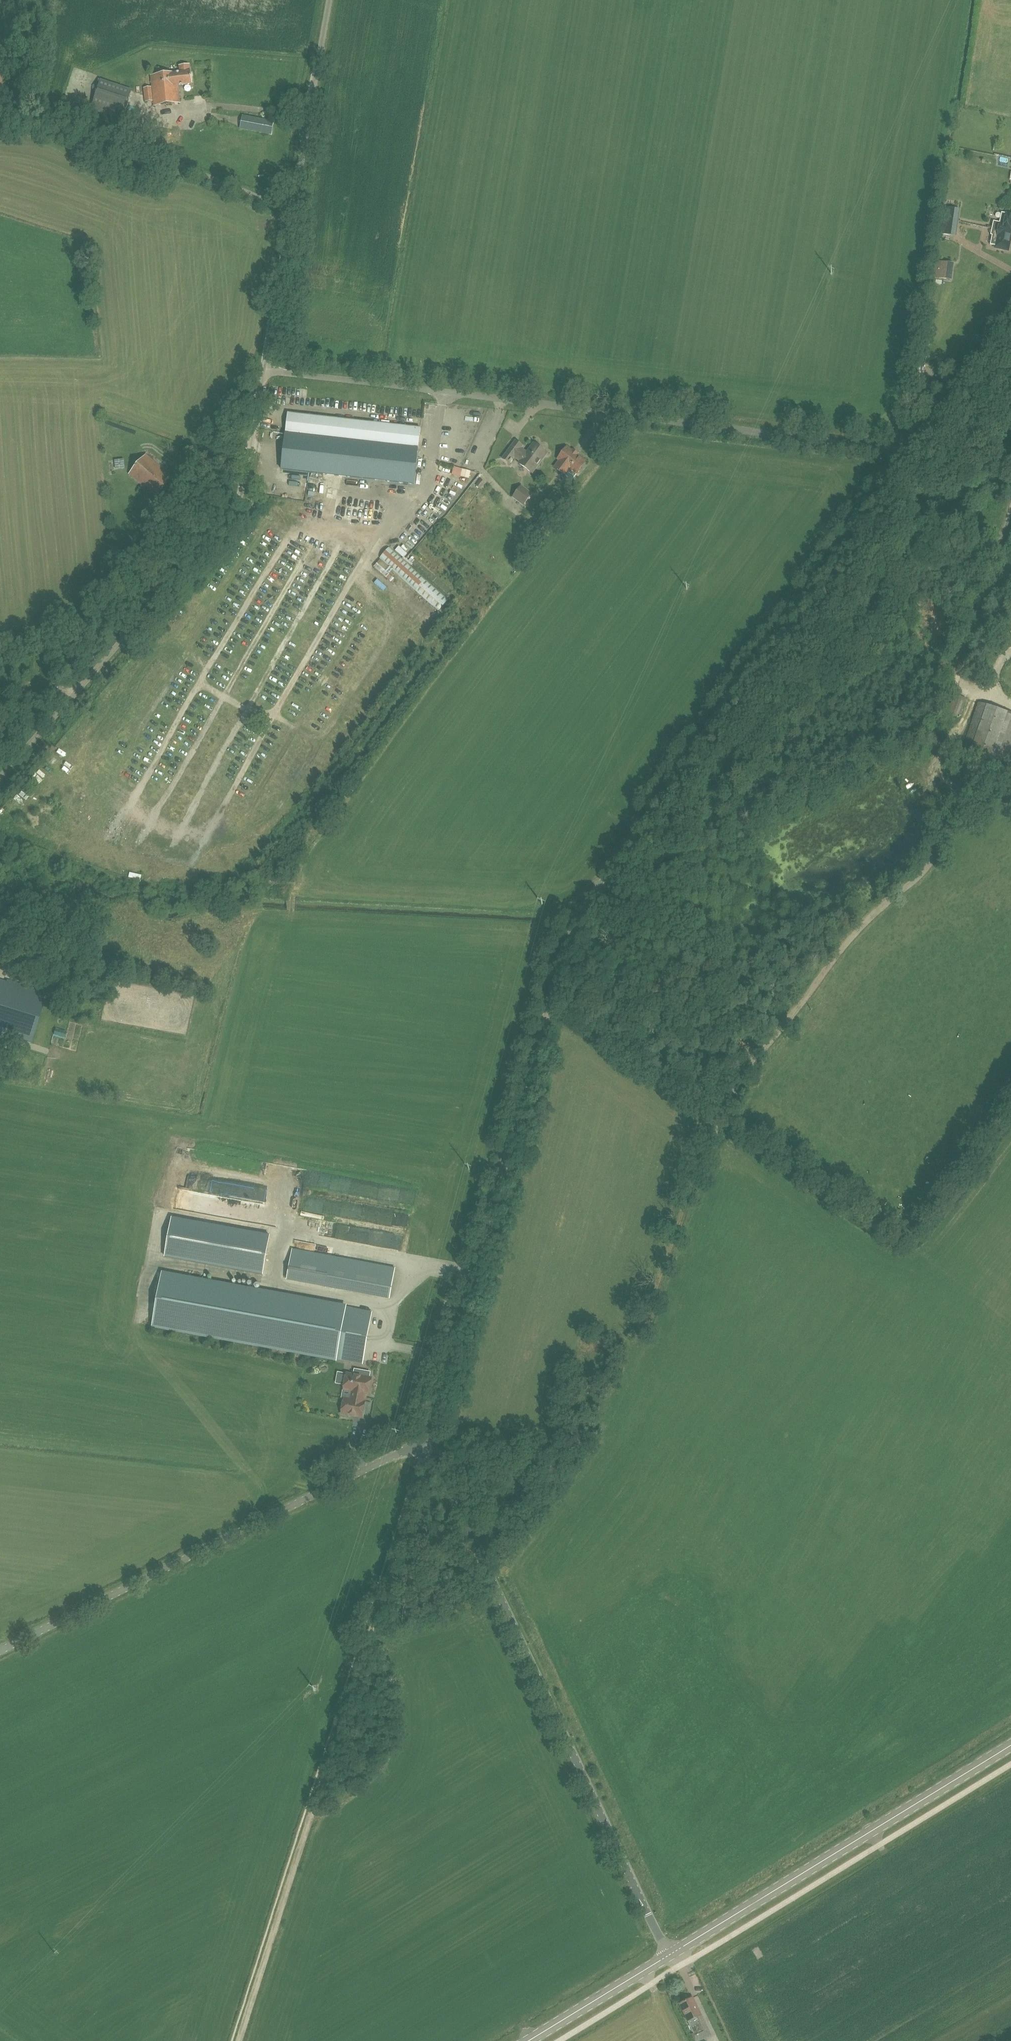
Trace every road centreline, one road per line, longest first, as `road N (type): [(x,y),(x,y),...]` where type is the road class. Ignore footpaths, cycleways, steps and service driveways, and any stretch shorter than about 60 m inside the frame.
road 1 (unclassified): [(426,1446),(566,940),(908,452)]
road 2 (unclassified): [(266,372),(908,452)]
road 3 (track): [(426,1446),(239,2040)]
road 4 (unclassified): [(426,1446),(669,1955)]
road 5 (unclassified): [(0,778),(244,504),(266,372)]
road 6 (unclassified): [(0,1651),(426,1446)]
road 7 (secondary): [(669,1955),(1010,1745)]
road 8 (unclassified): [(291,212),(110,138),(0,120)]
road 9 (unclassified): [(291,212),(329,0)]
road 10 (unclassified): [(908,452),(1010,311)]
road 11 (secondary): [(526,2040),(669,1955)]
road 12 (unclassified): [(266,372),(291,212)]

